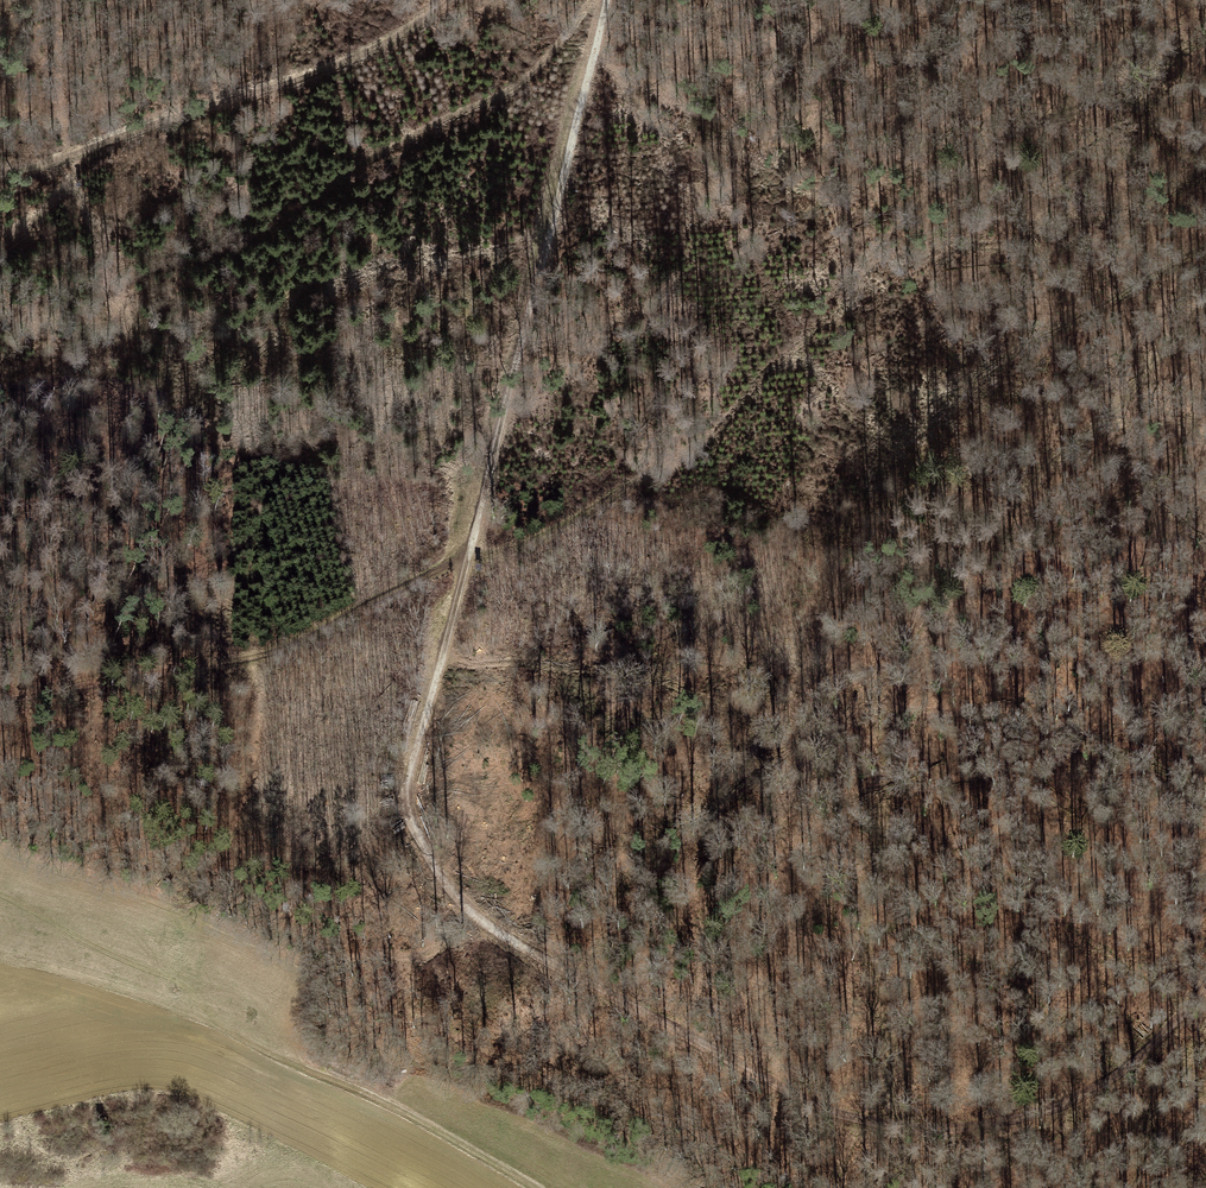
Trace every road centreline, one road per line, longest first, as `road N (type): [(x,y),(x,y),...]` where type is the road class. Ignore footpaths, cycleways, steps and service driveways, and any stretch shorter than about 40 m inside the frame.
road 1 (track): [(0,700),(244,659),(335,624),(468,553),(556,530),(649,492),(770,340),(923,172),(1205,27)]
road 2 (track): [(1205,264),(1163,334),(996,504),(873,659),(842,890),(871,1120)]
road 3 (track): [(1205,986),(1170,1031),(1099,1089),(1010,1122),(928,1128),(848,1117),(520,947),(446,882),(414,815)]
road 4 (track): [(416,756),(551,224),(623,0)]
road 5 (track): [(588,0),(537,69),(234,252),(154,268),(0,368)]
road 6 (track): [(873,659),(874,520),(829,381),(770,340),(673,169),(599,77)]
road 7 (track): [(473,0),(241,98),(0,177)]
road 8 (track): [(551,224),(495,253),(332,273),(299,296),(273,345),(158,437)]
road 9 (track): [(536,1187),(383,1098),(292,1059)]
road 10 (track): [(292,1059),(182,1009)]

